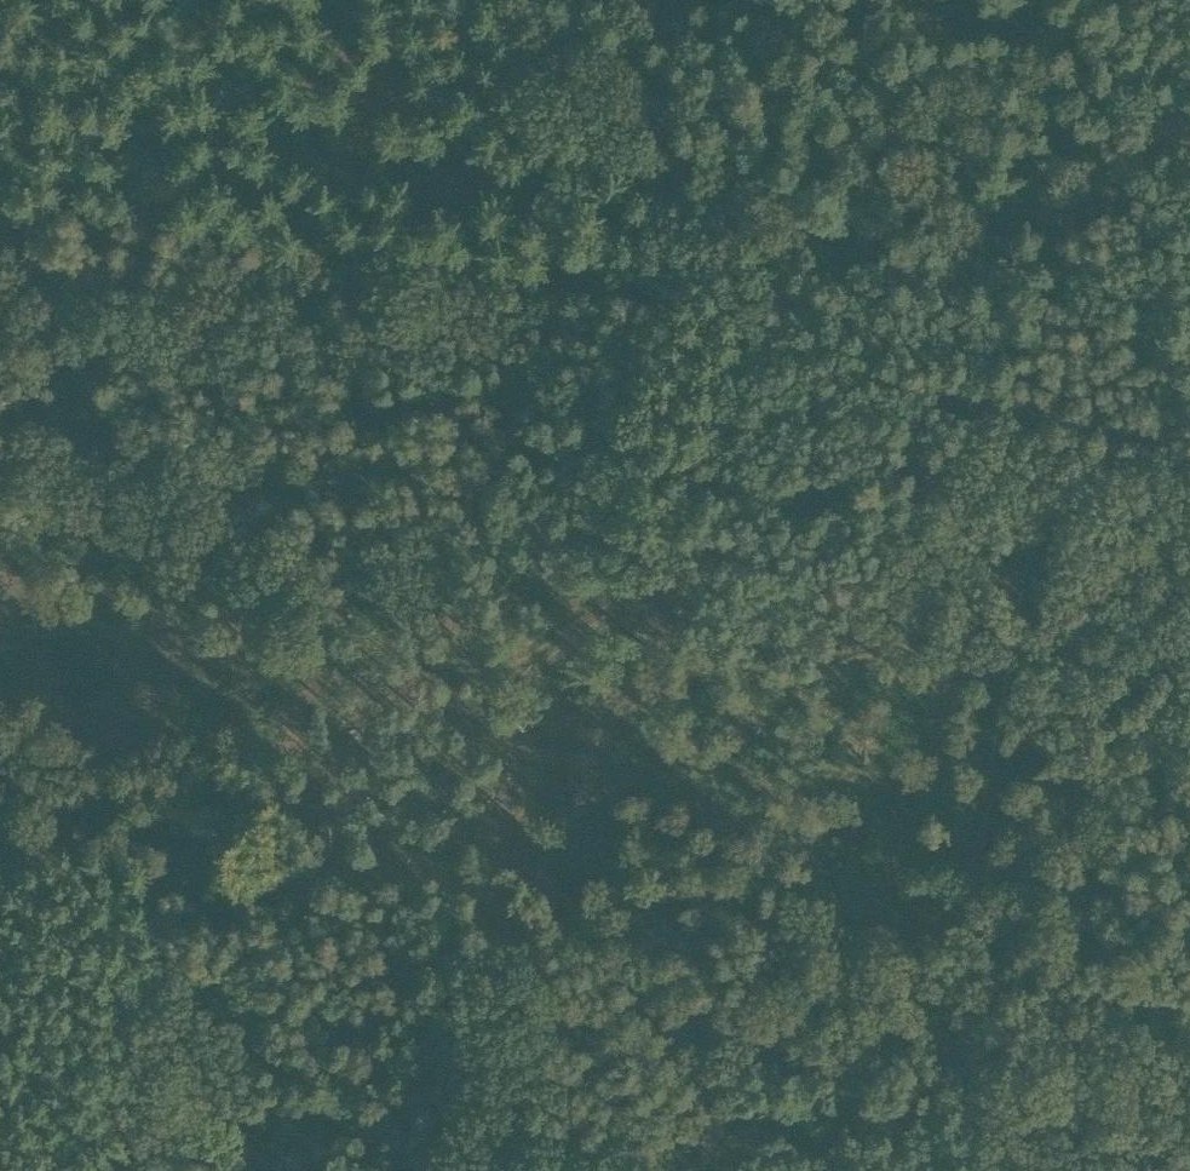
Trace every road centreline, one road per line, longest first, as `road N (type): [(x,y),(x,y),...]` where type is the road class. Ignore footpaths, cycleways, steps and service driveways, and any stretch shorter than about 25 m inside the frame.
road 1 (track): [(922,1170),(1116,71),(1113,0)]

